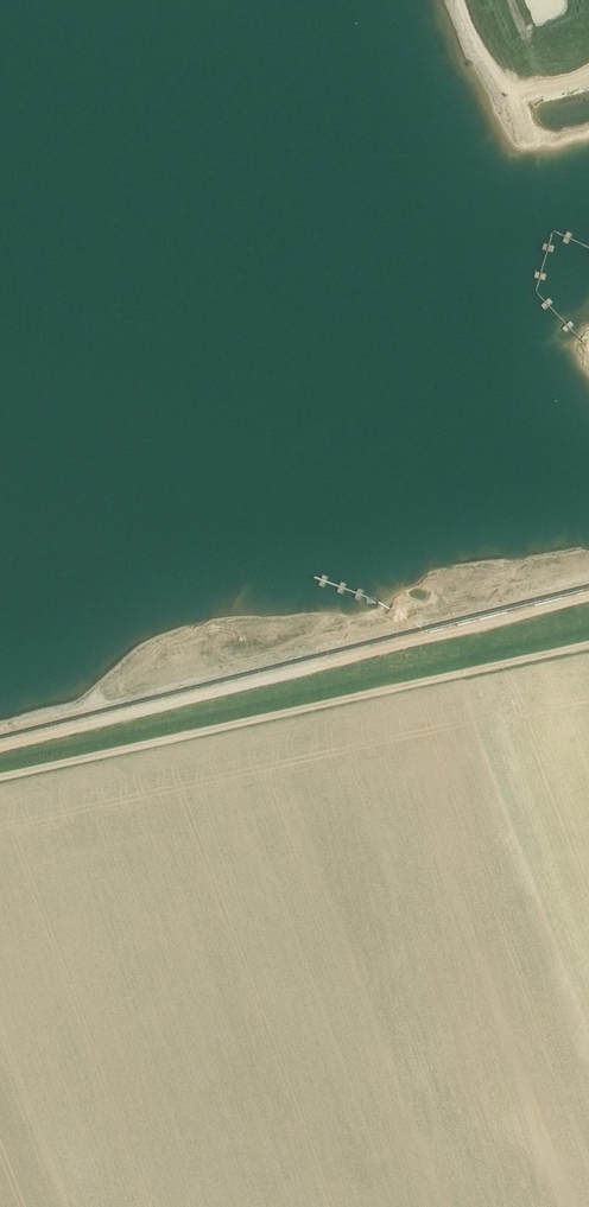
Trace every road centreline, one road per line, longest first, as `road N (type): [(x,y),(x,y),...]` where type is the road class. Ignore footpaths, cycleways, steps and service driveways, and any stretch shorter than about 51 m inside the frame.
road 1 (track): [(588,646),(0,784)]

